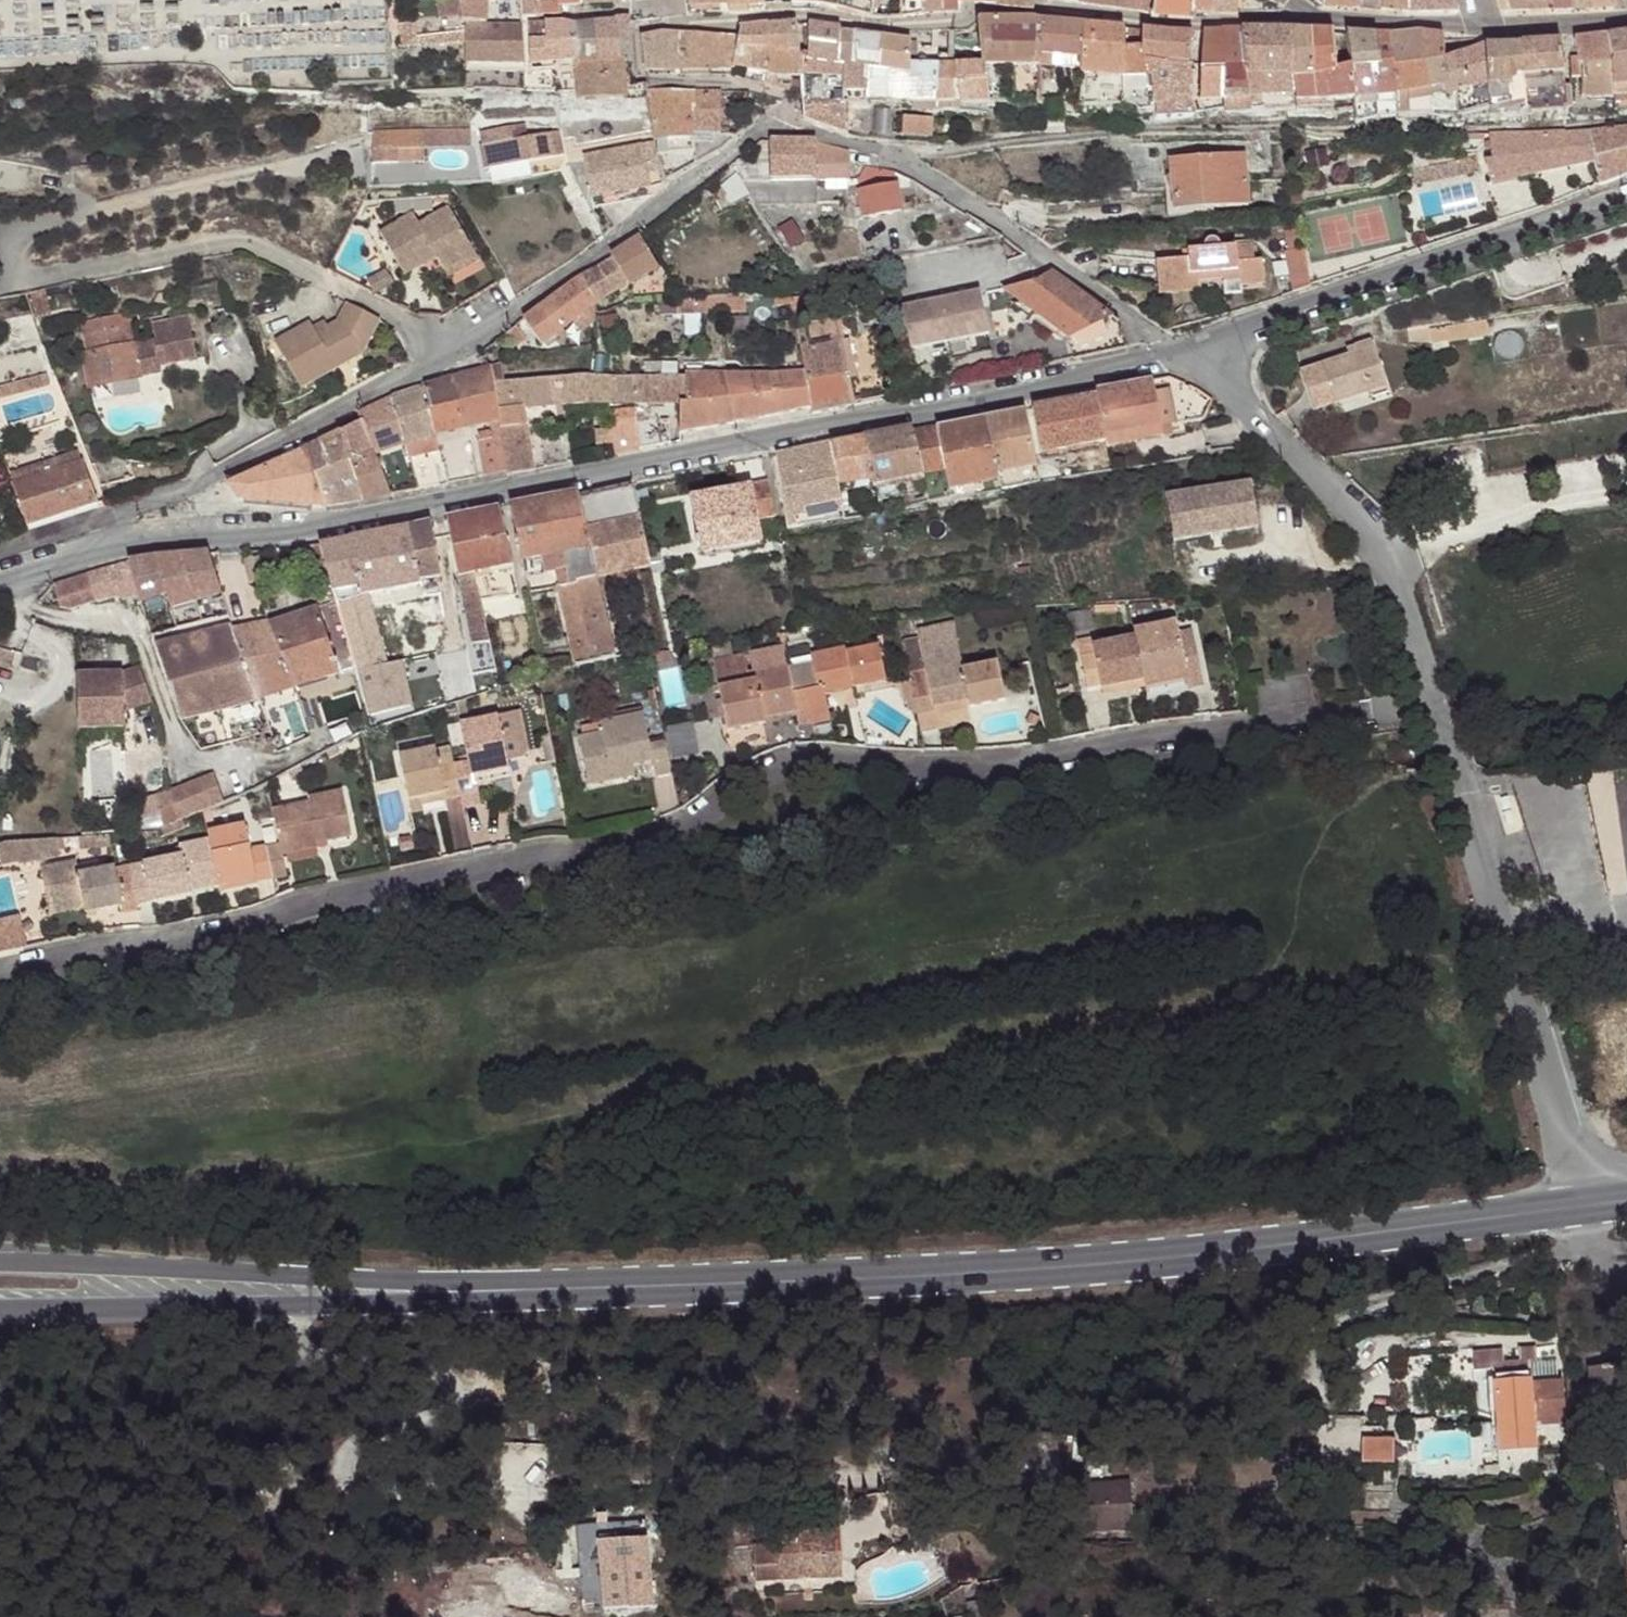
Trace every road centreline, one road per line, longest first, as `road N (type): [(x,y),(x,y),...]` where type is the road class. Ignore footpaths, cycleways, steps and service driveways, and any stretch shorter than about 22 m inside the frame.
road 1 (residential): [(1437,697),(1103,742),(967,773),(871,758),(786,762),(723,790),(661,834),(615,850),(310,901),(226,931),(0,973)]
road 2 (secondary): [(1585,1209),(1174,1260),(702,1289),(342,1295)]
road 3 (tertiary): [(107,541),(381,515),(1181,357)]
road 4 (residential): [(306,1298),(311,1325),(336,1351),(431,1376),(454,1392),(451,1416),(349,1458),(344,1481),(362,1493),(550,1496),(852,1480),(996,1489)]
road 5 (residential): [(1181,357),(895,155),(763,129),(454,349)]
road 6 (residential): [(636,23),(802,12),(917,24),(962,19),(973,9),(1196,26),(1307,17)]
road 7 (residential): [(1585,1209),(1437,697)]
road 8 (tertiary): [(1181,357),(1626,205)]
road 9 (residential): [(454,349),(255,243),(222,240),(16,285)]
road 10 (residential): [(1437,697),(1392,568),(1363,524),(1211,375),(1181,357)]
road 11 (residential): [(16,285),(11,257),(17,238),(34,228),(291,164),(322,162),(372,175)]
road 12 (residential): [(454,349),(107,541)]
road 13 (residential): [(1626,20),(1571,27),(1307,17)]
road 14 (secondary): [(305,1290),(98,1263),(0,1262)]
road 15 (secondary): [(0,1316),(306,1298)]

